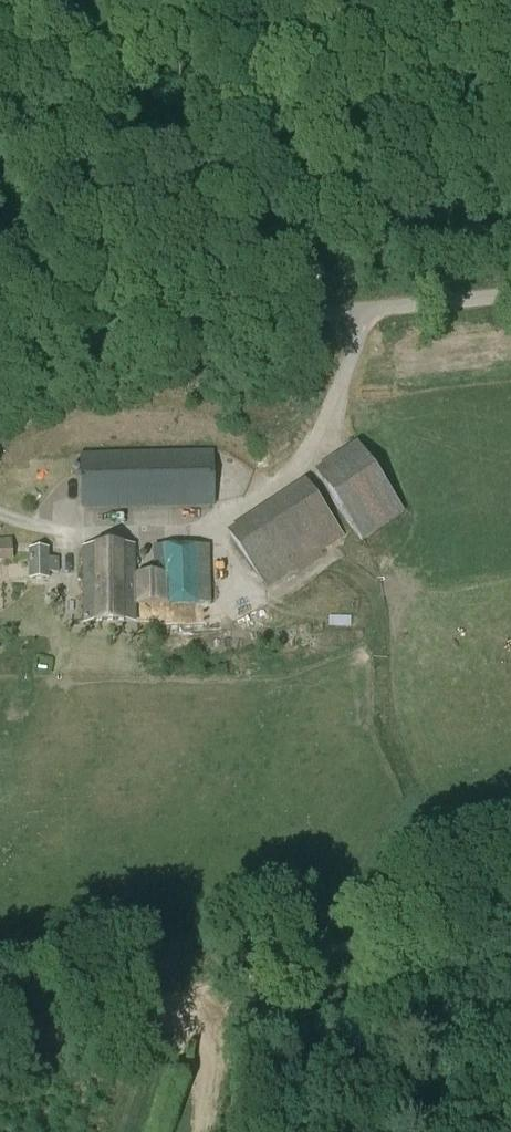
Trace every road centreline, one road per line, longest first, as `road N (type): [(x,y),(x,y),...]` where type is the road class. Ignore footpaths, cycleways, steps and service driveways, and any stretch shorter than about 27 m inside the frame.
road 1 (track): [(510,295),(0,347)]
road 2 (track): [(0,515),(96,533),(186,533),(245,501),(316,442),(365,309)]

